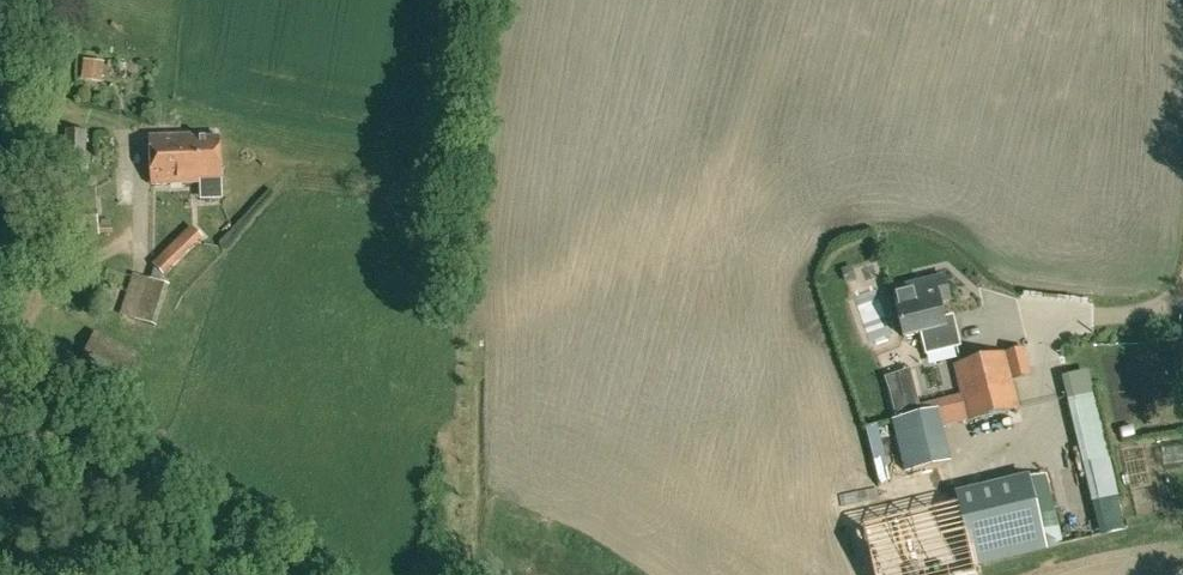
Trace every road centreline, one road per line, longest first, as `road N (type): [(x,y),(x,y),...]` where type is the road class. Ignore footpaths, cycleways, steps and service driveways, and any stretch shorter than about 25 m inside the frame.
road 1 (unclassified): [(226,574),(0,413)]

